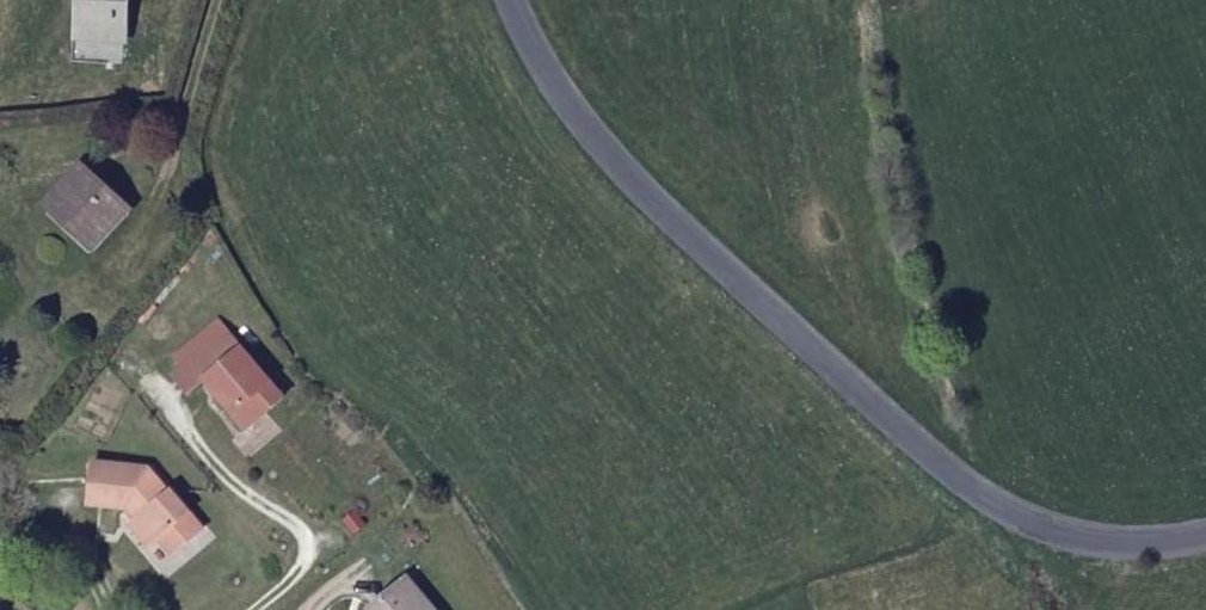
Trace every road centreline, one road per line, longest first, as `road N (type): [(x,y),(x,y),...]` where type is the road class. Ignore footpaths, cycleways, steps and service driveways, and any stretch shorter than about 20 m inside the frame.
road 1 (unclassified): [(1205,534),(1120,543),(1073,536),(982,496),(591,176),(531,89),(503,0)]

